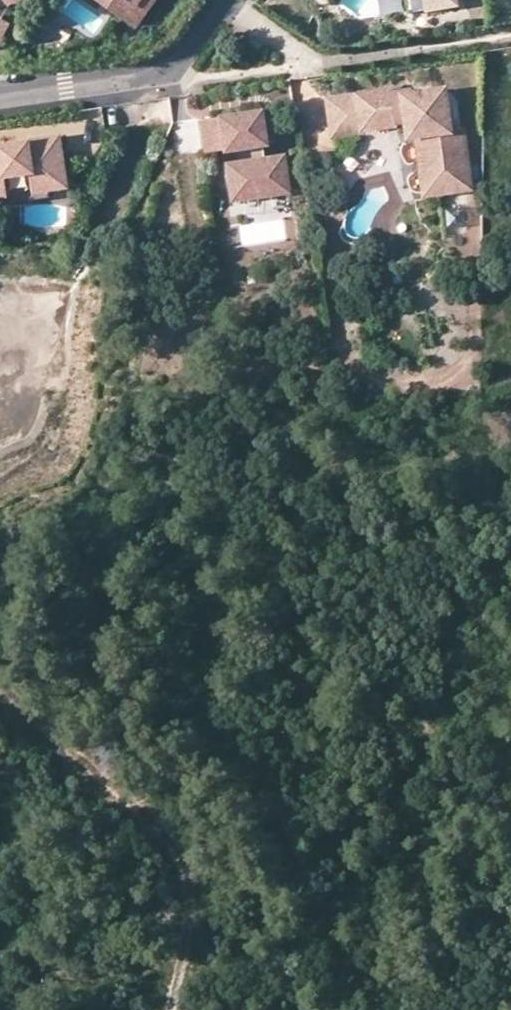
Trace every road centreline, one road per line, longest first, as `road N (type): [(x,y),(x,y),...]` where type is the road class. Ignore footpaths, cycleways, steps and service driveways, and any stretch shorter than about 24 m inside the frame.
road 1 (residential): [(0,96),(158,77),(219,0)]

